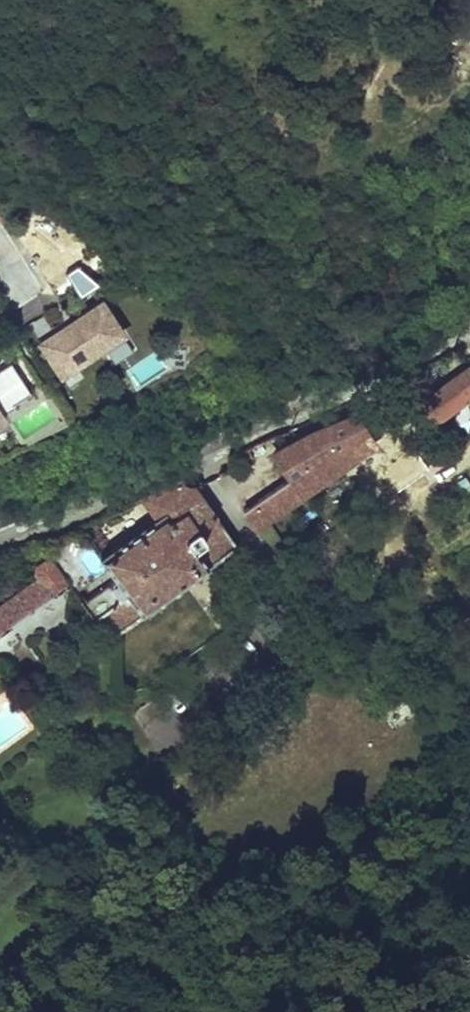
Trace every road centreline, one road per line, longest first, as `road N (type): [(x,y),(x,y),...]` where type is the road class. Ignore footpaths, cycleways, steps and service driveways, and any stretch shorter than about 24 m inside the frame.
road 1 (residential): [(0,542),(160,479),(403,365),(469,319)]

